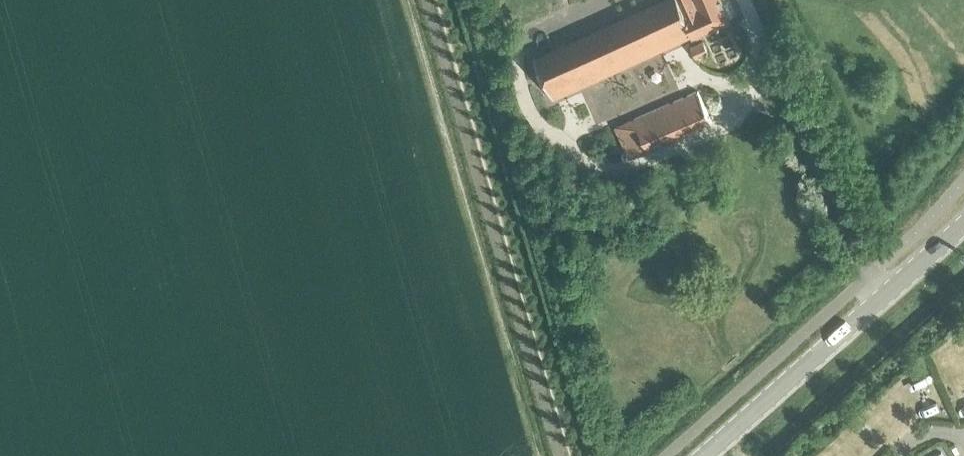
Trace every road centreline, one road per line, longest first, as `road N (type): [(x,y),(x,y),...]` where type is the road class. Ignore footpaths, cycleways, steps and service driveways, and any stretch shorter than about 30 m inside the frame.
road 1 (tertiary): [(708,455),(963,226)]

